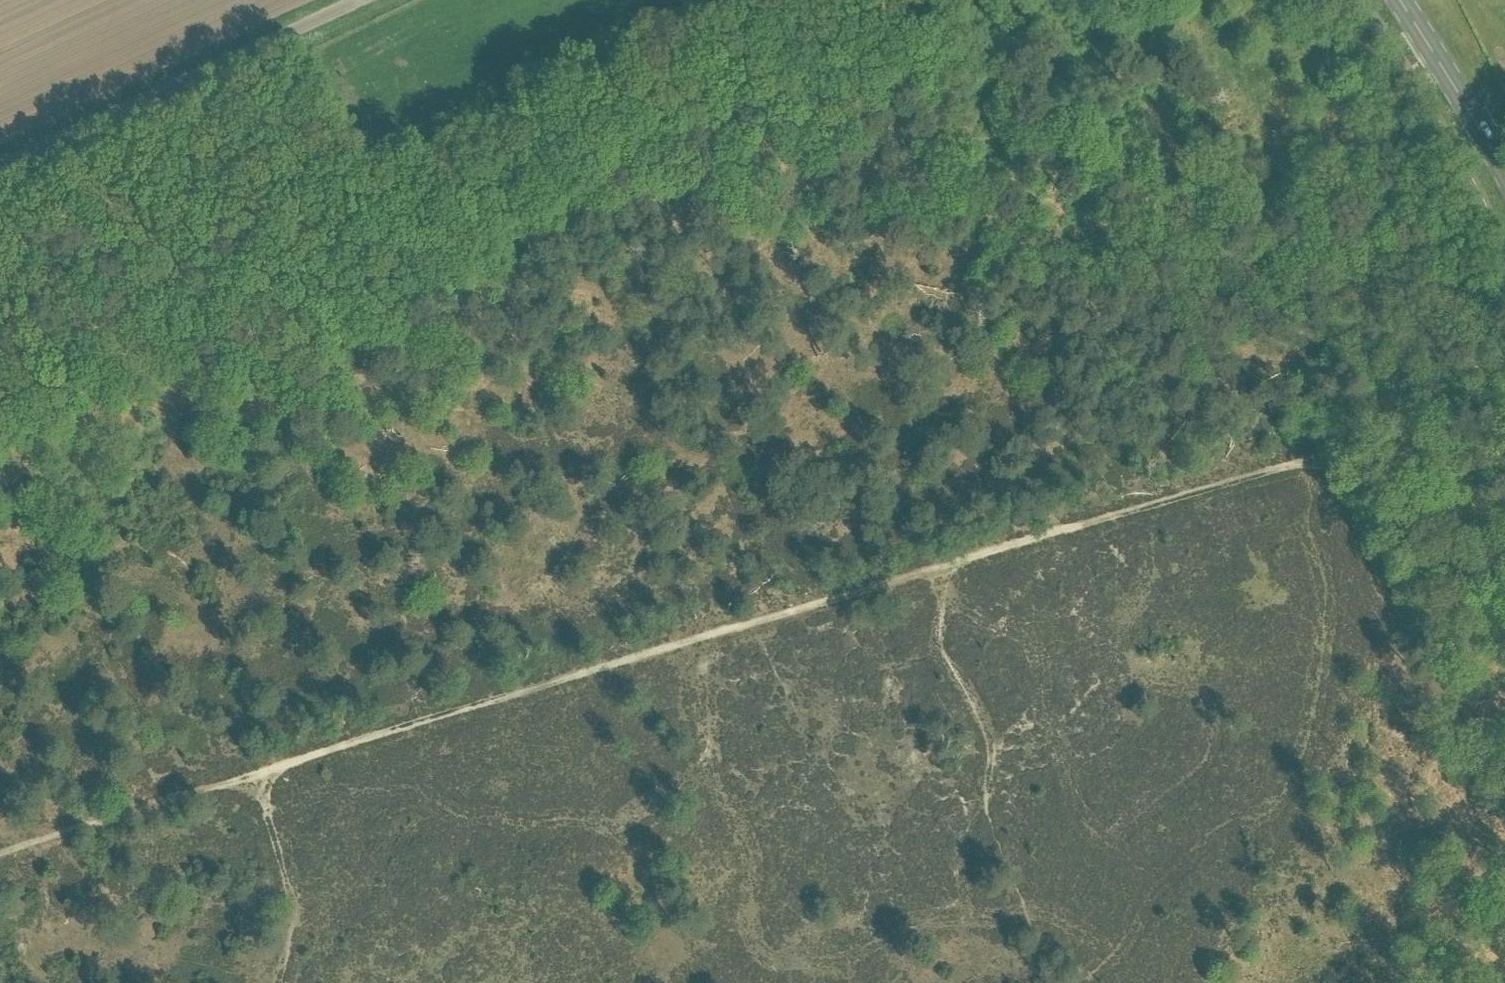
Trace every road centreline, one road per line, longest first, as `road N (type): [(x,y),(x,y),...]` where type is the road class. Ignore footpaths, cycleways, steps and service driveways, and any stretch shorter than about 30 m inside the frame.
road 1 (track): [(1504,398),(0,854)]
road 2 (unclassified): [(0,169),(365,0)]
road 3 (primary): [(1504,173),(1397,0)]

